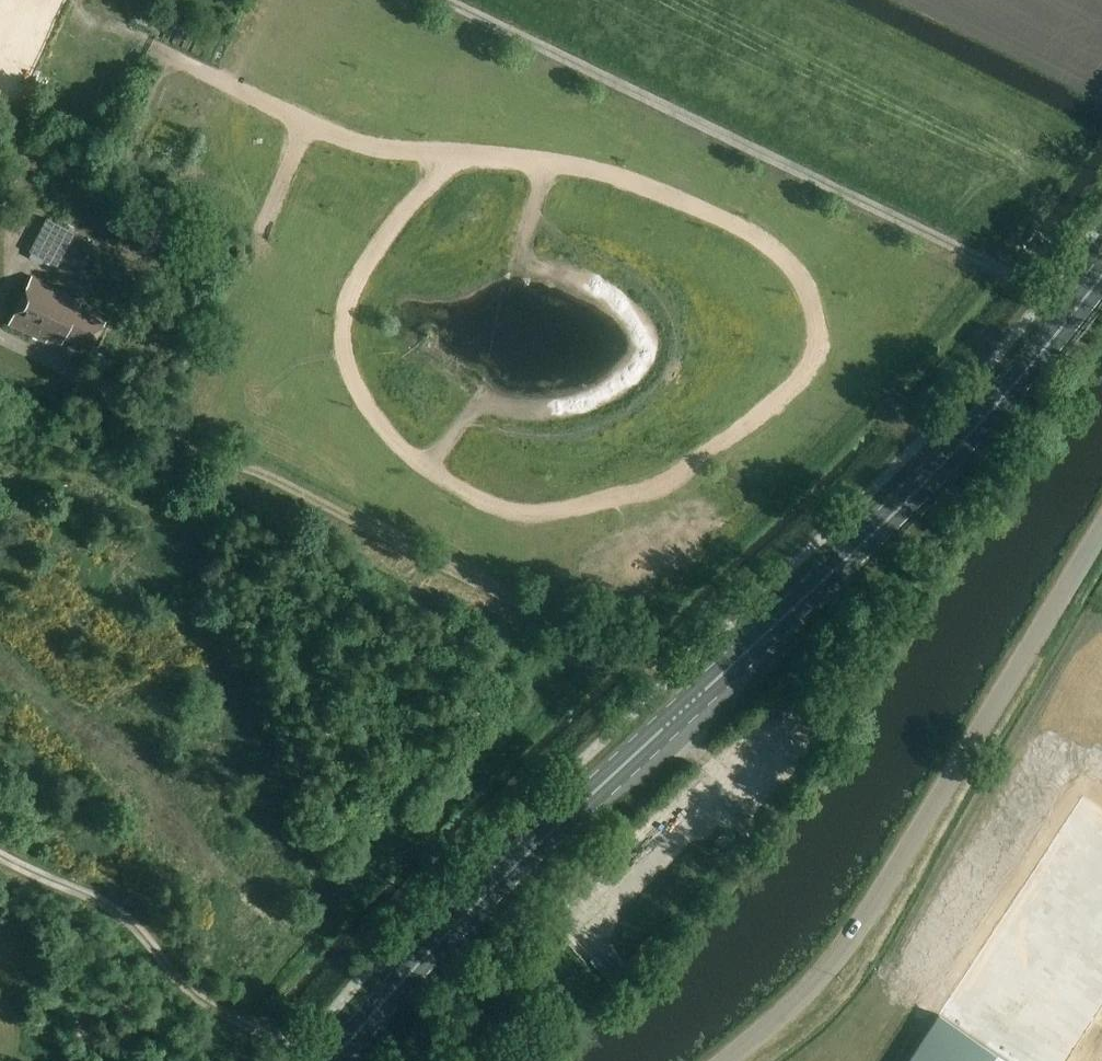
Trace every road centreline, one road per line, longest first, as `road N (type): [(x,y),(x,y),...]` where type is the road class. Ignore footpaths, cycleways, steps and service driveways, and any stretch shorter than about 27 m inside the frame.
road 1 (primary): [(334,1060),(439,937),(979,425),(1101,273)]
road 2 (track): [(210,868),(295,943),(323,913),(318,877),(299,846),(228,641),(172,523),(86,479),(0,461)]
road 3 (unclassified): [(725,1060),(829,967),(1101,527)]
road 4 (track): [(1015,274),(443,0)]
road 5 (track): [(303,1060),(270,1034),(191,994),(118,910),(0,856)]

